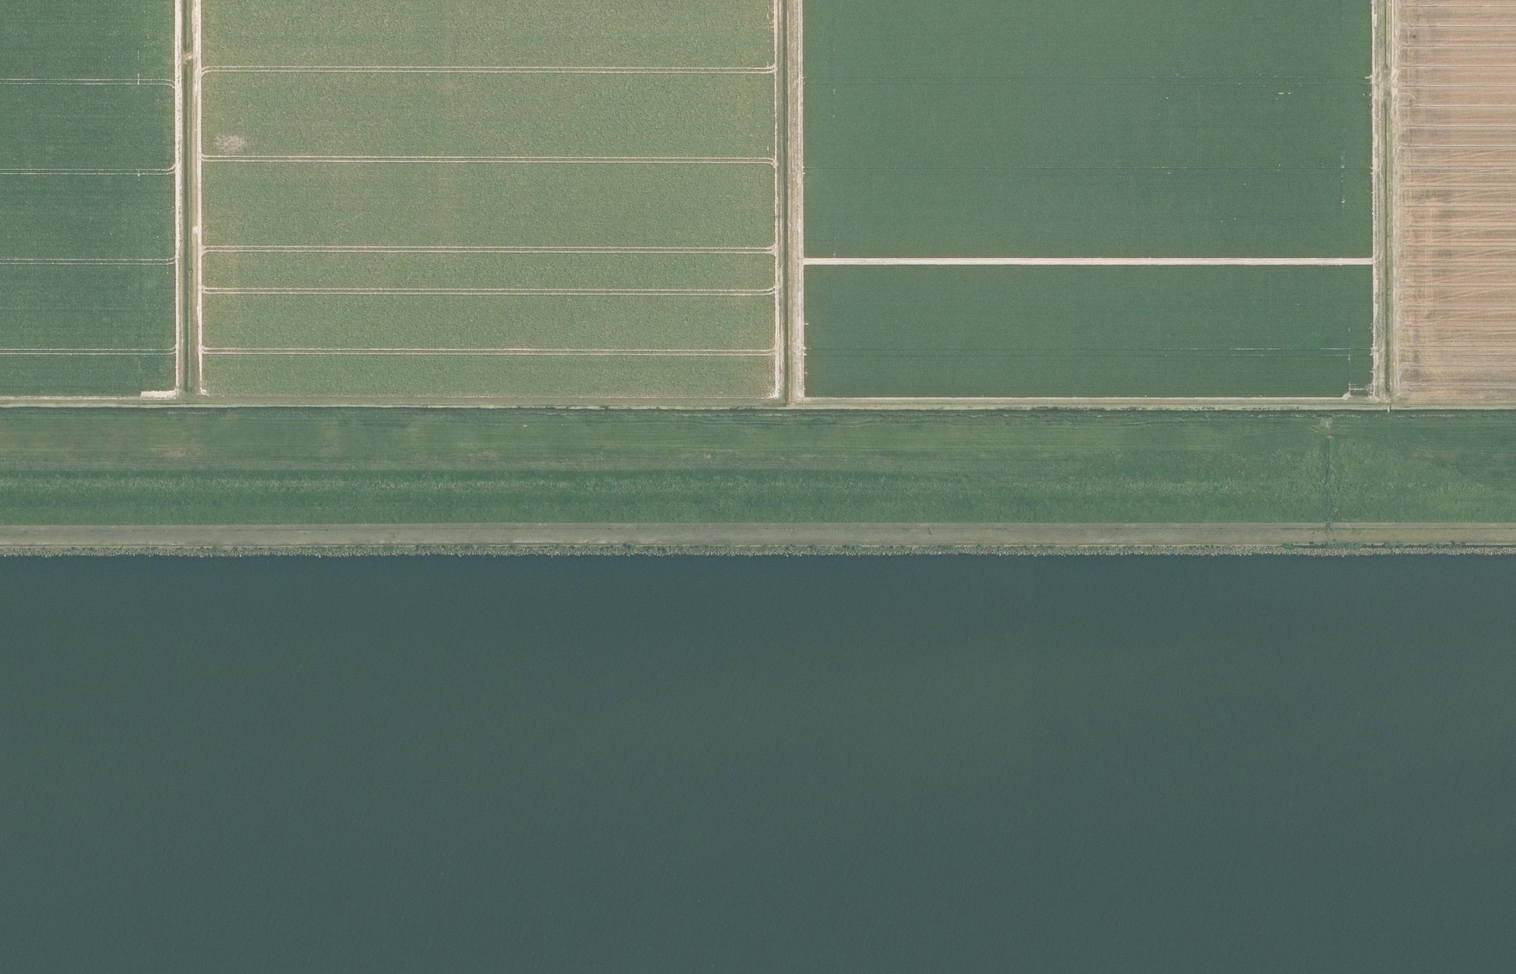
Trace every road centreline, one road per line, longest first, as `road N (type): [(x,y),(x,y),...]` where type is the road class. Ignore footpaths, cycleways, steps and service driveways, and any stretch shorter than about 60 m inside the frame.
road 1 (unclassified): [(0,525),(1515,524)]

